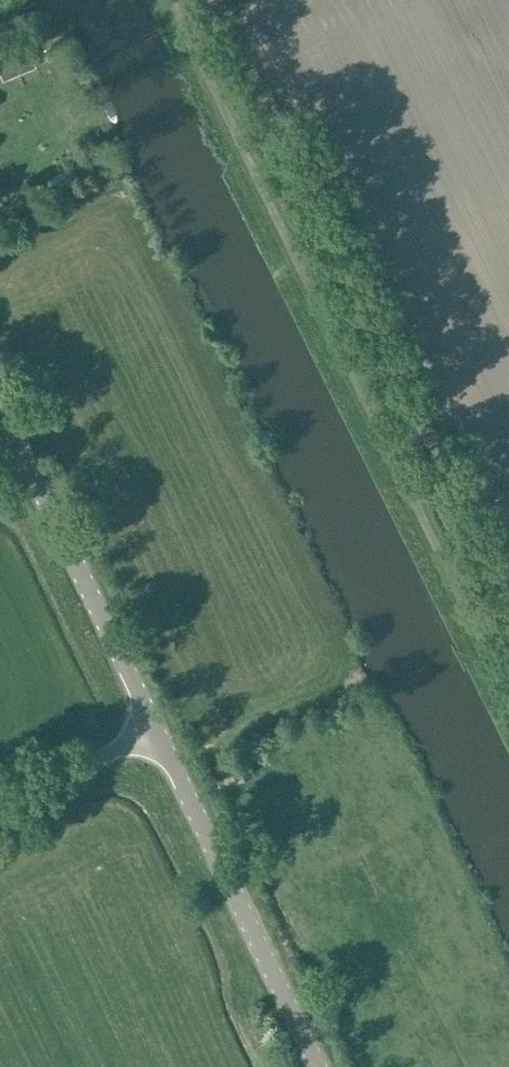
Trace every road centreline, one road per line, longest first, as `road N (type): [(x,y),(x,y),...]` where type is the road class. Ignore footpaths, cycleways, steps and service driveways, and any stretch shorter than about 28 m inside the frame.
road 1 (unclassified): [(215,0),(508,606)]
road 2 (tertiary): [(157,741),(0,398)]
road 3 (tertiary): [(320,1066),(157,741)]
road 4 (unclassified): [(0,808),(157,741)]

